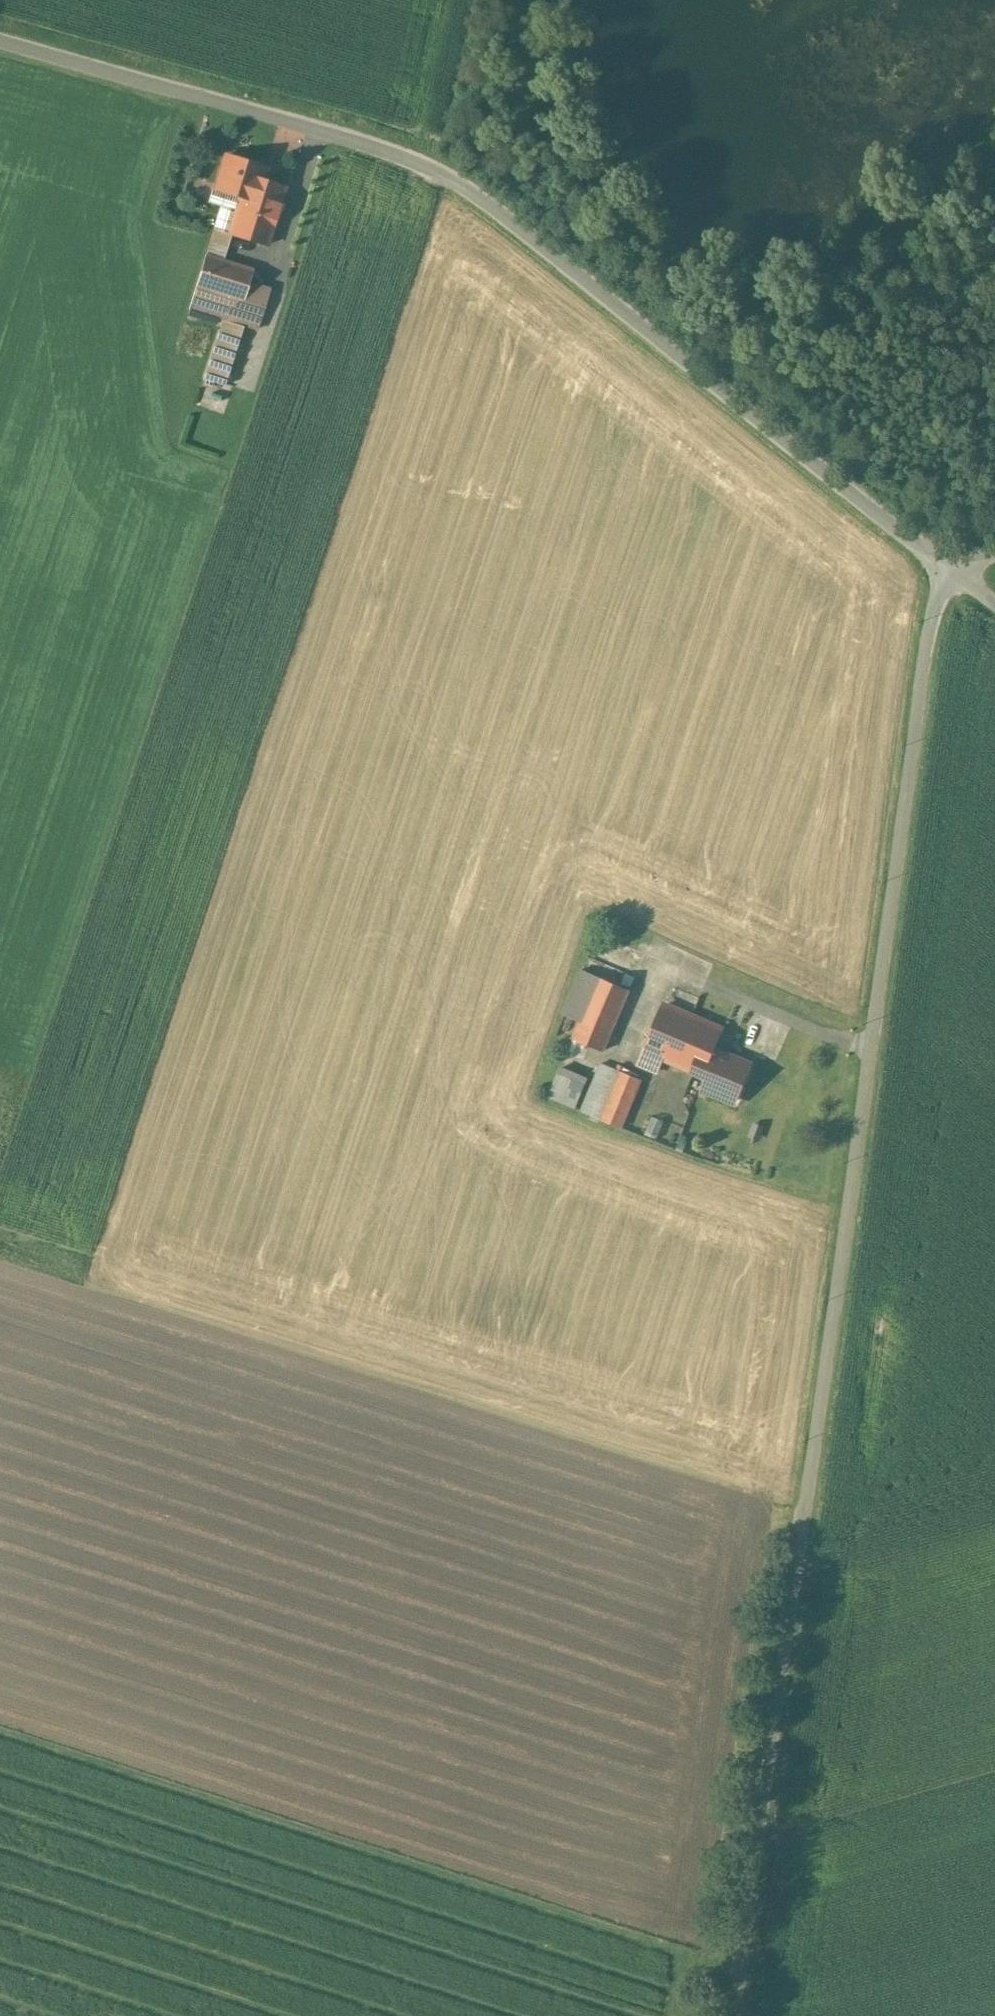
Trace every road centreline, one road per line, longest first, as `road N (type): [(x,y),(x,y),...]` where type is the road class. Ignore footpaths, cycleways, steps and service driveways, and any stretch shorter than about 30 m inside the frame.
road 1 (unclassified): [(735,2015),(933,591),(951,569)]
road 2 (unclassified): [(951,569),(468,188),(395,154),(0,43)]

